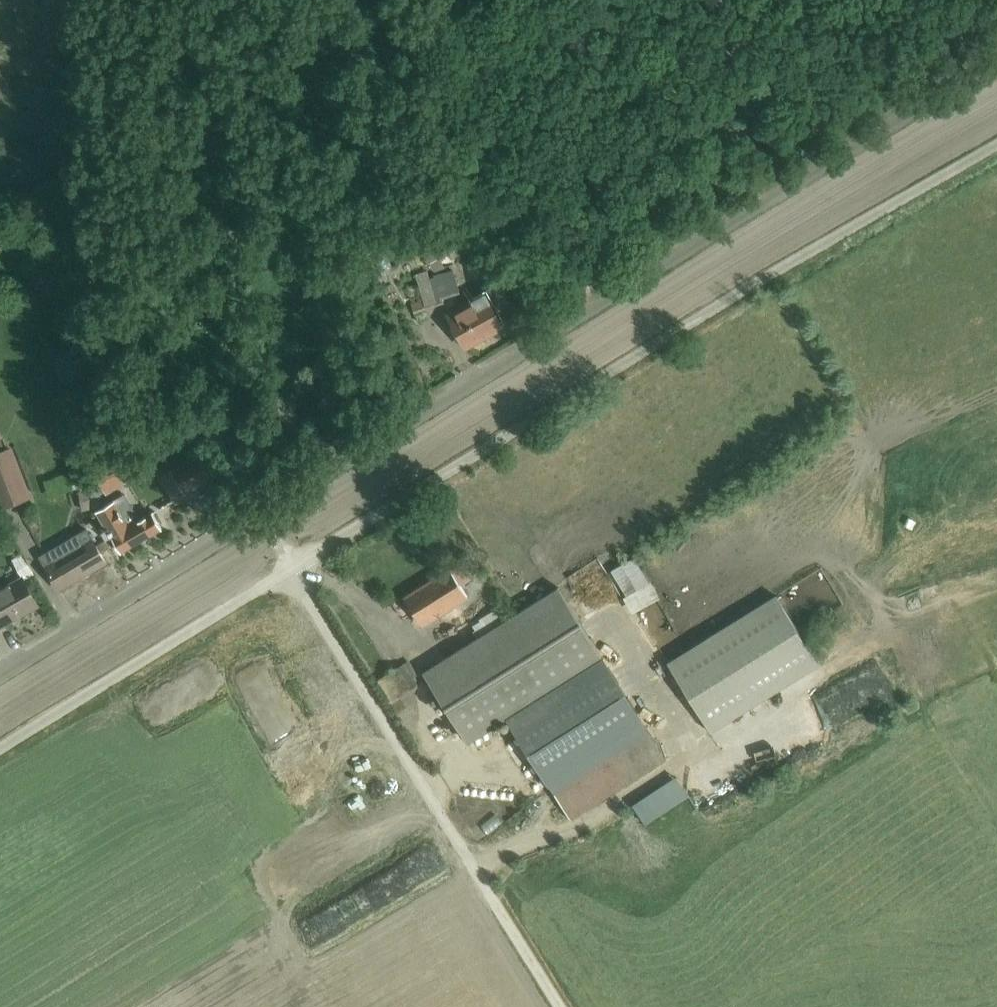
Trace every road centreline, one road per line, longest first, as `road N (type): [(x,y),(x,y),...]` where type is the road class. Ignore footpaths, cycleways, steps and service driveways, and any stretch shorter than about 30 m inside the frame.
road 1 (unclassified): [(0,676),(996,70)]
road 2 (unclassified): [(289,569),(996,144)]
road 3 (residential): [(565,1006),(289,569)]
road 4 (unclassified): [(0,749),(289,569)]

